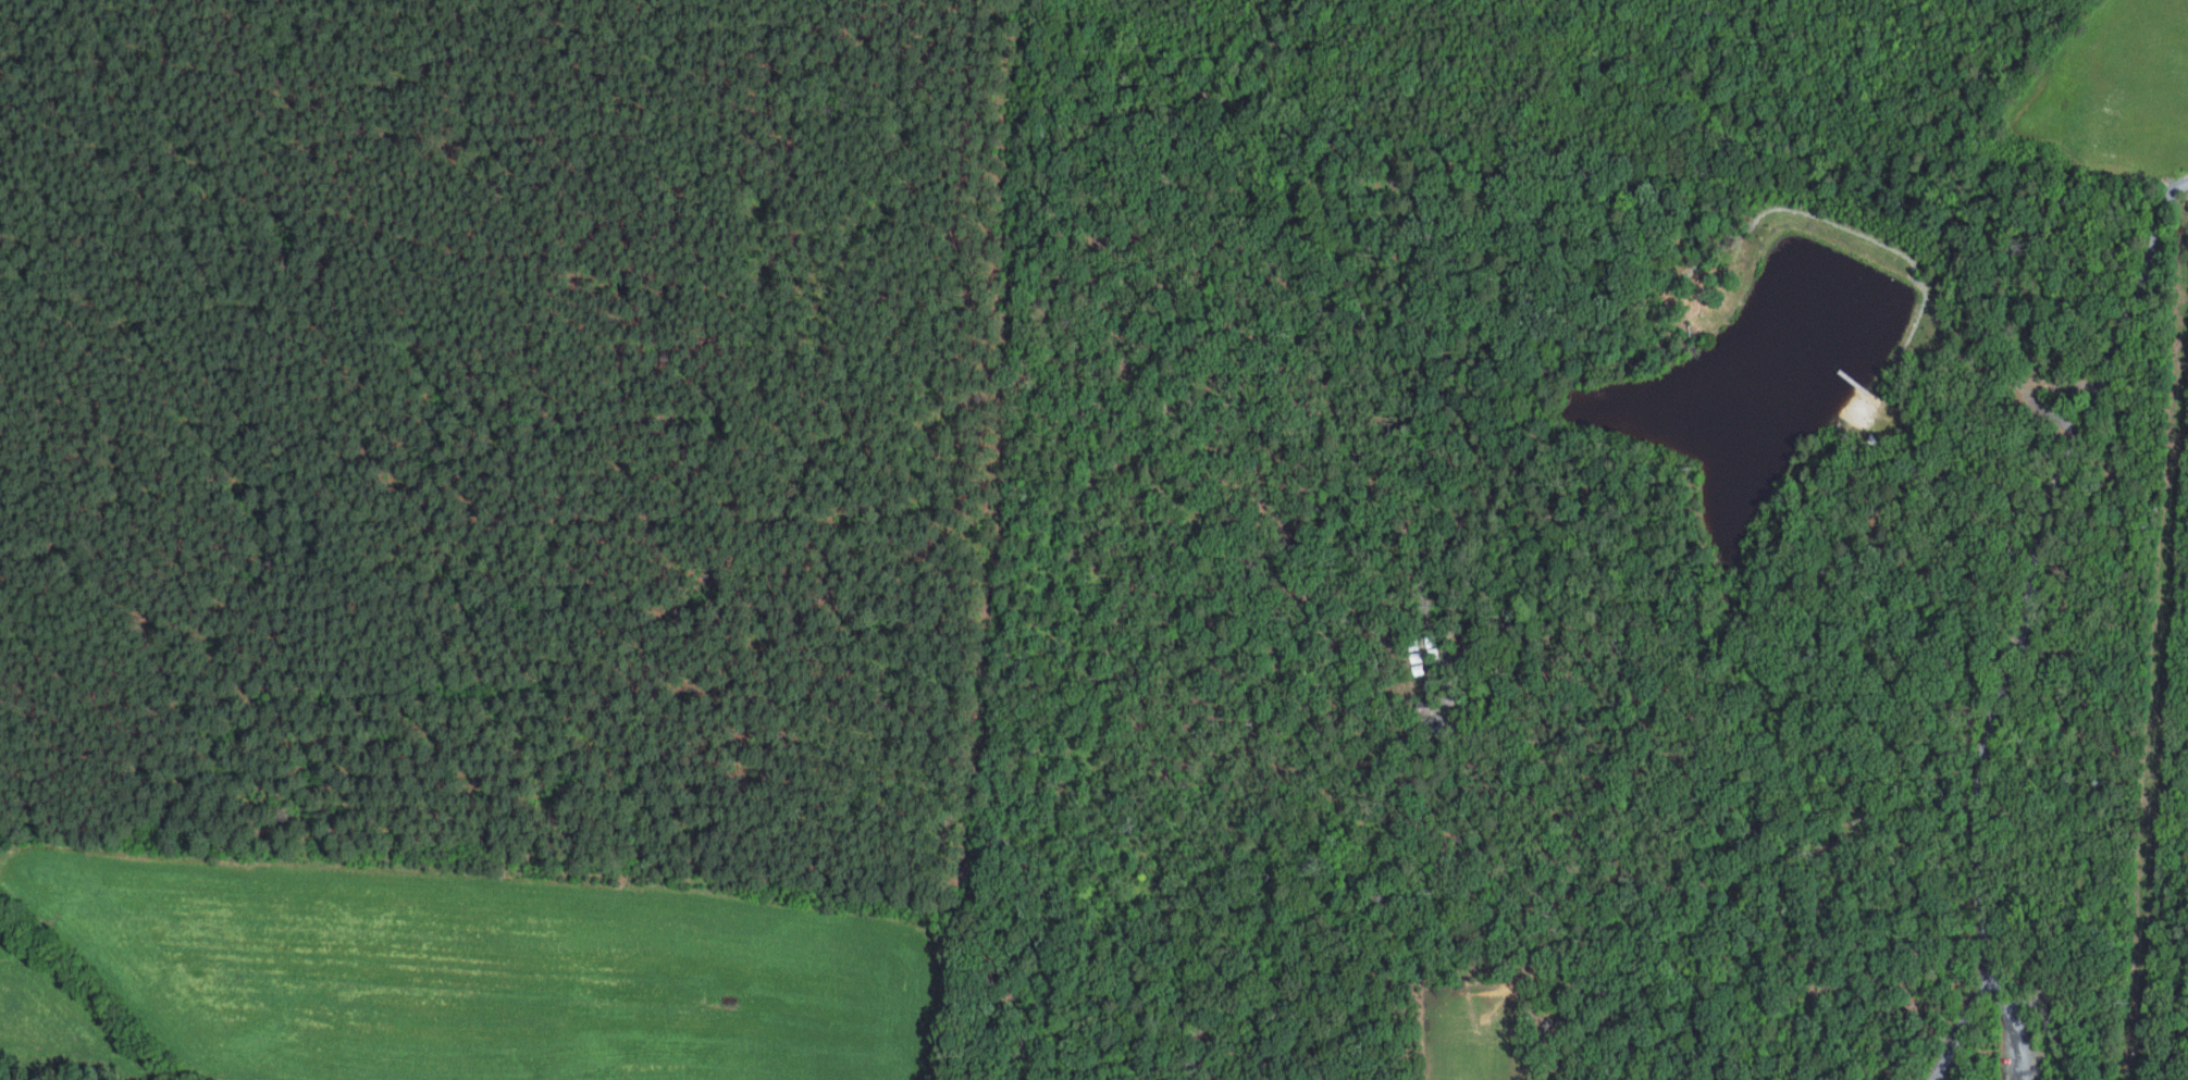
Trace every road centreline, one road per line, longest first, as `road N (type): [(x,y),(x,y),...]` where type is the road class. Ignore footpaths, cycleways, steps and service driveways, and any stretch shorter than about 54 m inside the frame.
road 1 (residential): [(2187,180),(2156,221),(2140,288),(2060,468),(2018,651),(1980,746),(1975,858),(1985,963),(1928,1079)]

